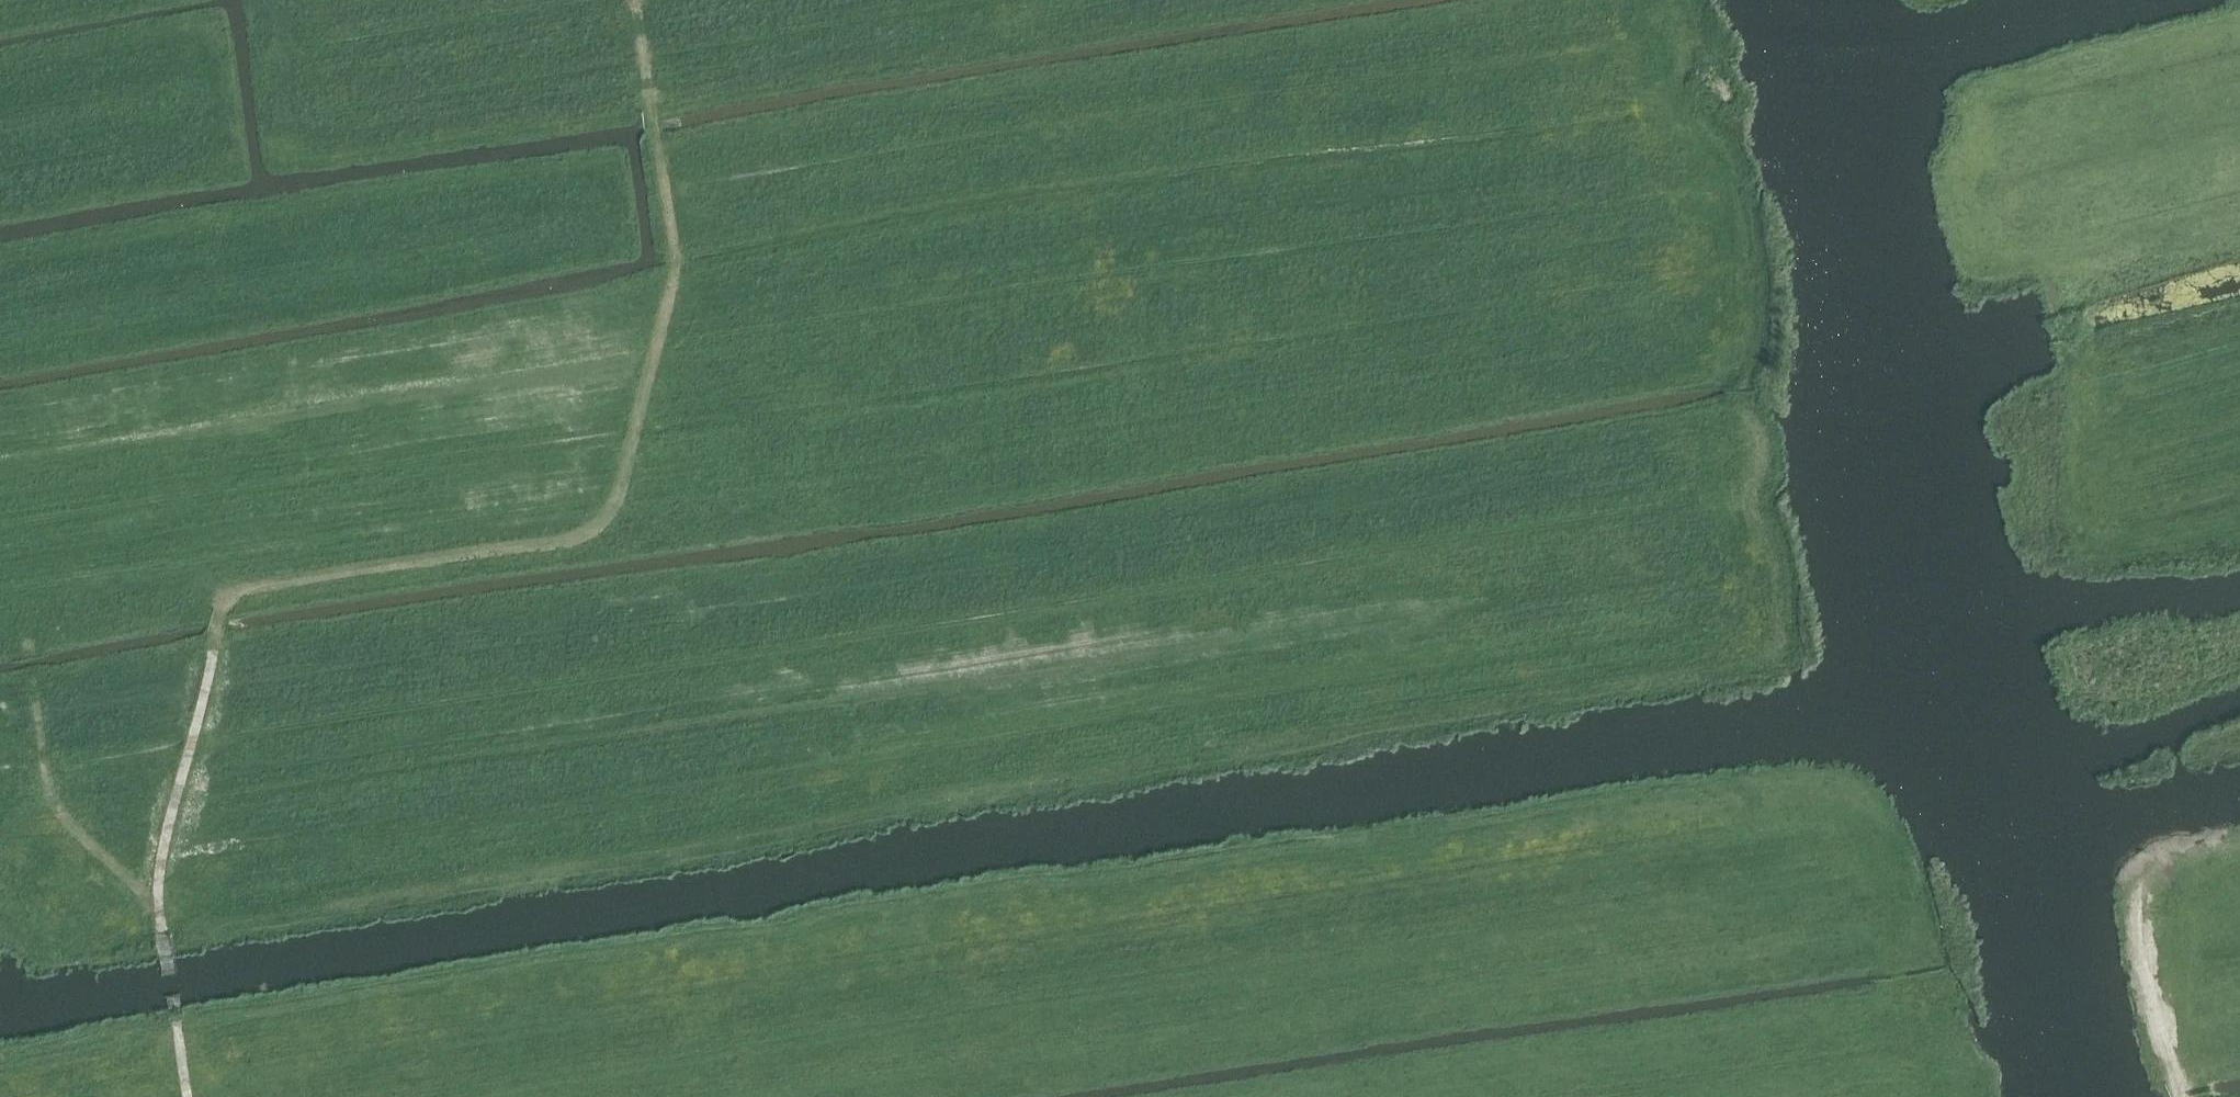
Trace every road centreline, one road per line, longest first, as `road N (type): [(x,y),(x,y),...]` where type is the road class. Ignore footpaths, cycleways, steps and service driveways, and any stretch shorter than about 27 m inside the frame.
road 1 (track): [(232,590),(157,889),(188,1096)]
road 2 (track): [(2187,1096),(2143,893)]

